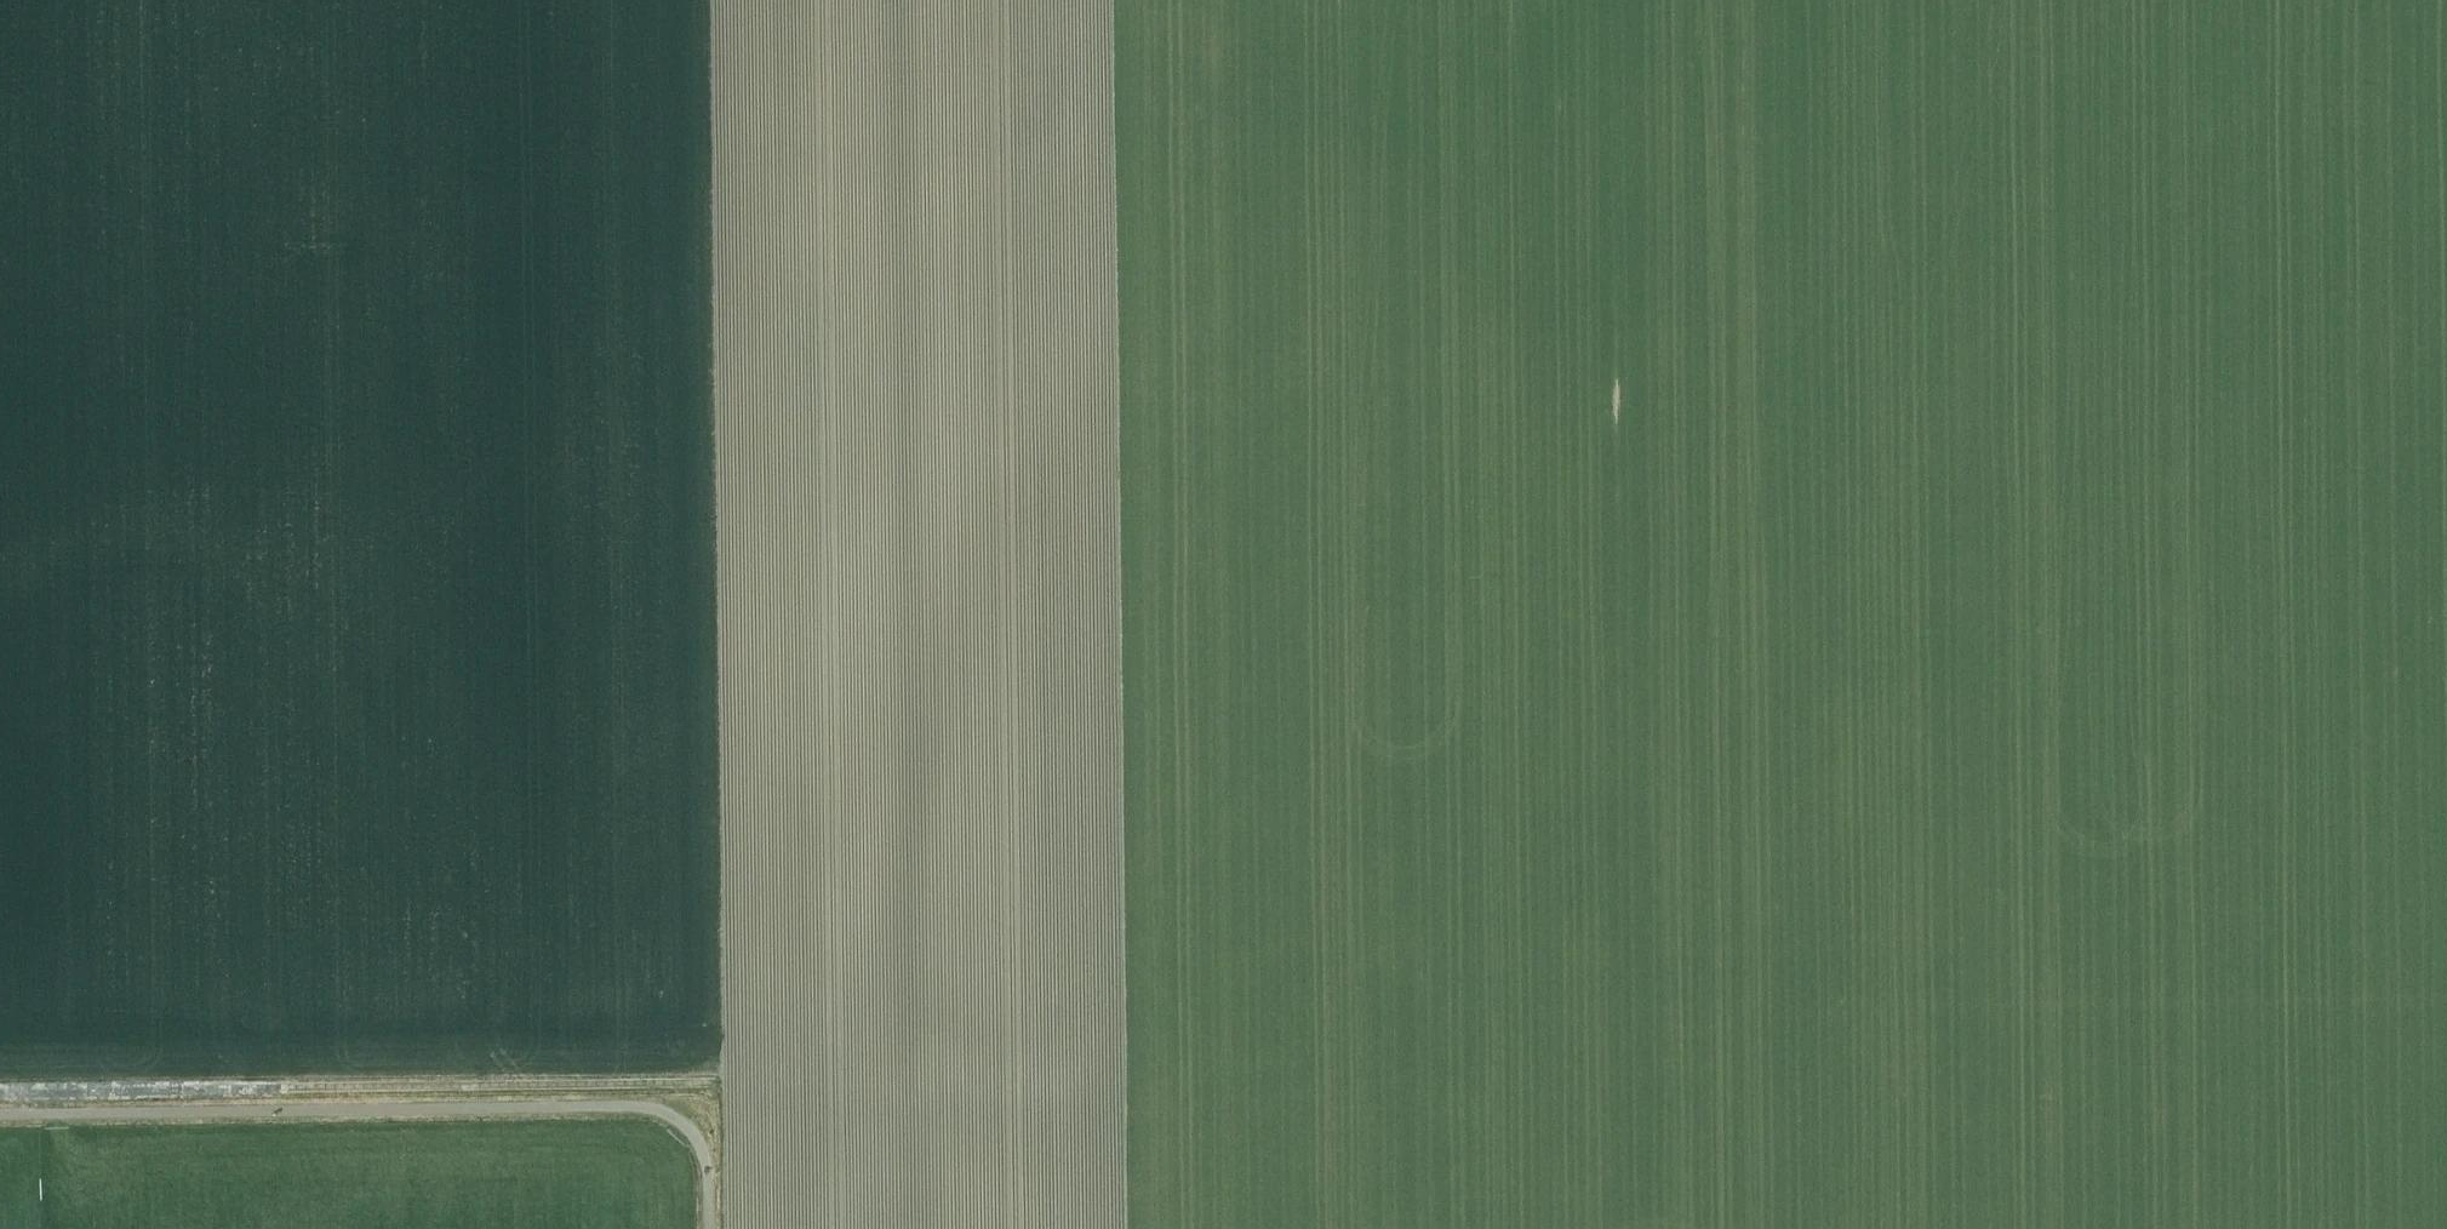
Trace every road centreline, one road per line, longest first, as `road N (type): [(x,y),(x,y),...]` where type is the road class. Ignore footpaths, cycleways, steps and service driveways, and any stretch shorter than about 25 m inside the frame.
road 1 (track): [(0,1091),(726,1084)]

